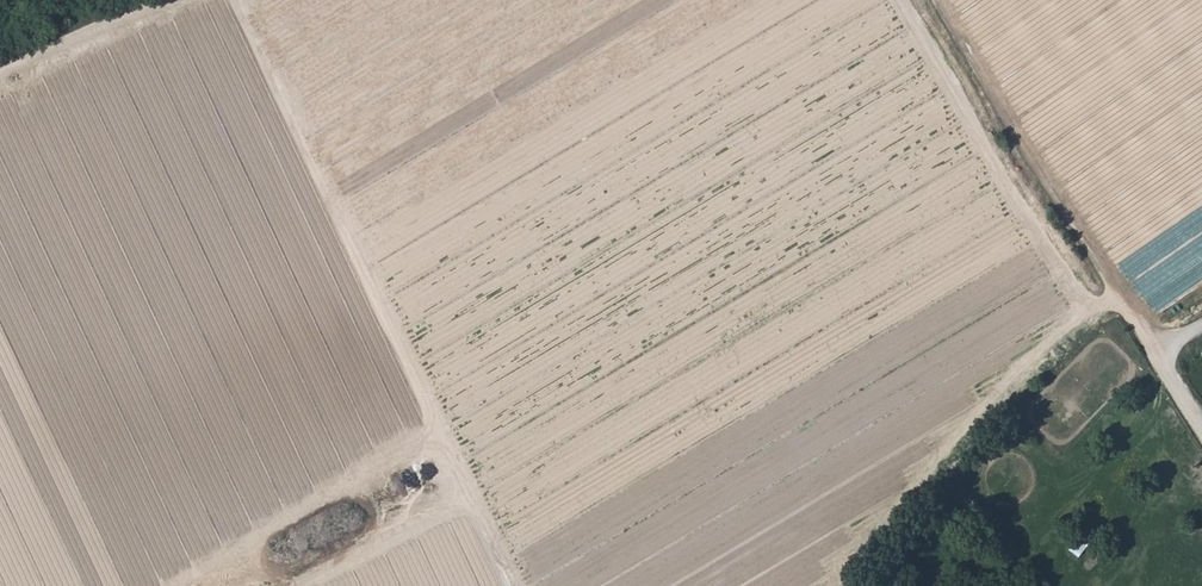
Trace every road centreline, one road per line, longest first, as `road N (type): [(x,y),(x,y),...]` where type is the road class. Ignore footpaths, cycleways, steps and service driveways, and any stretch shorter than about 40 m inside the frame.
road 1 (track): [(940,0),(1201,427)]
road 2 (track): [(0,73),(161,0)]

